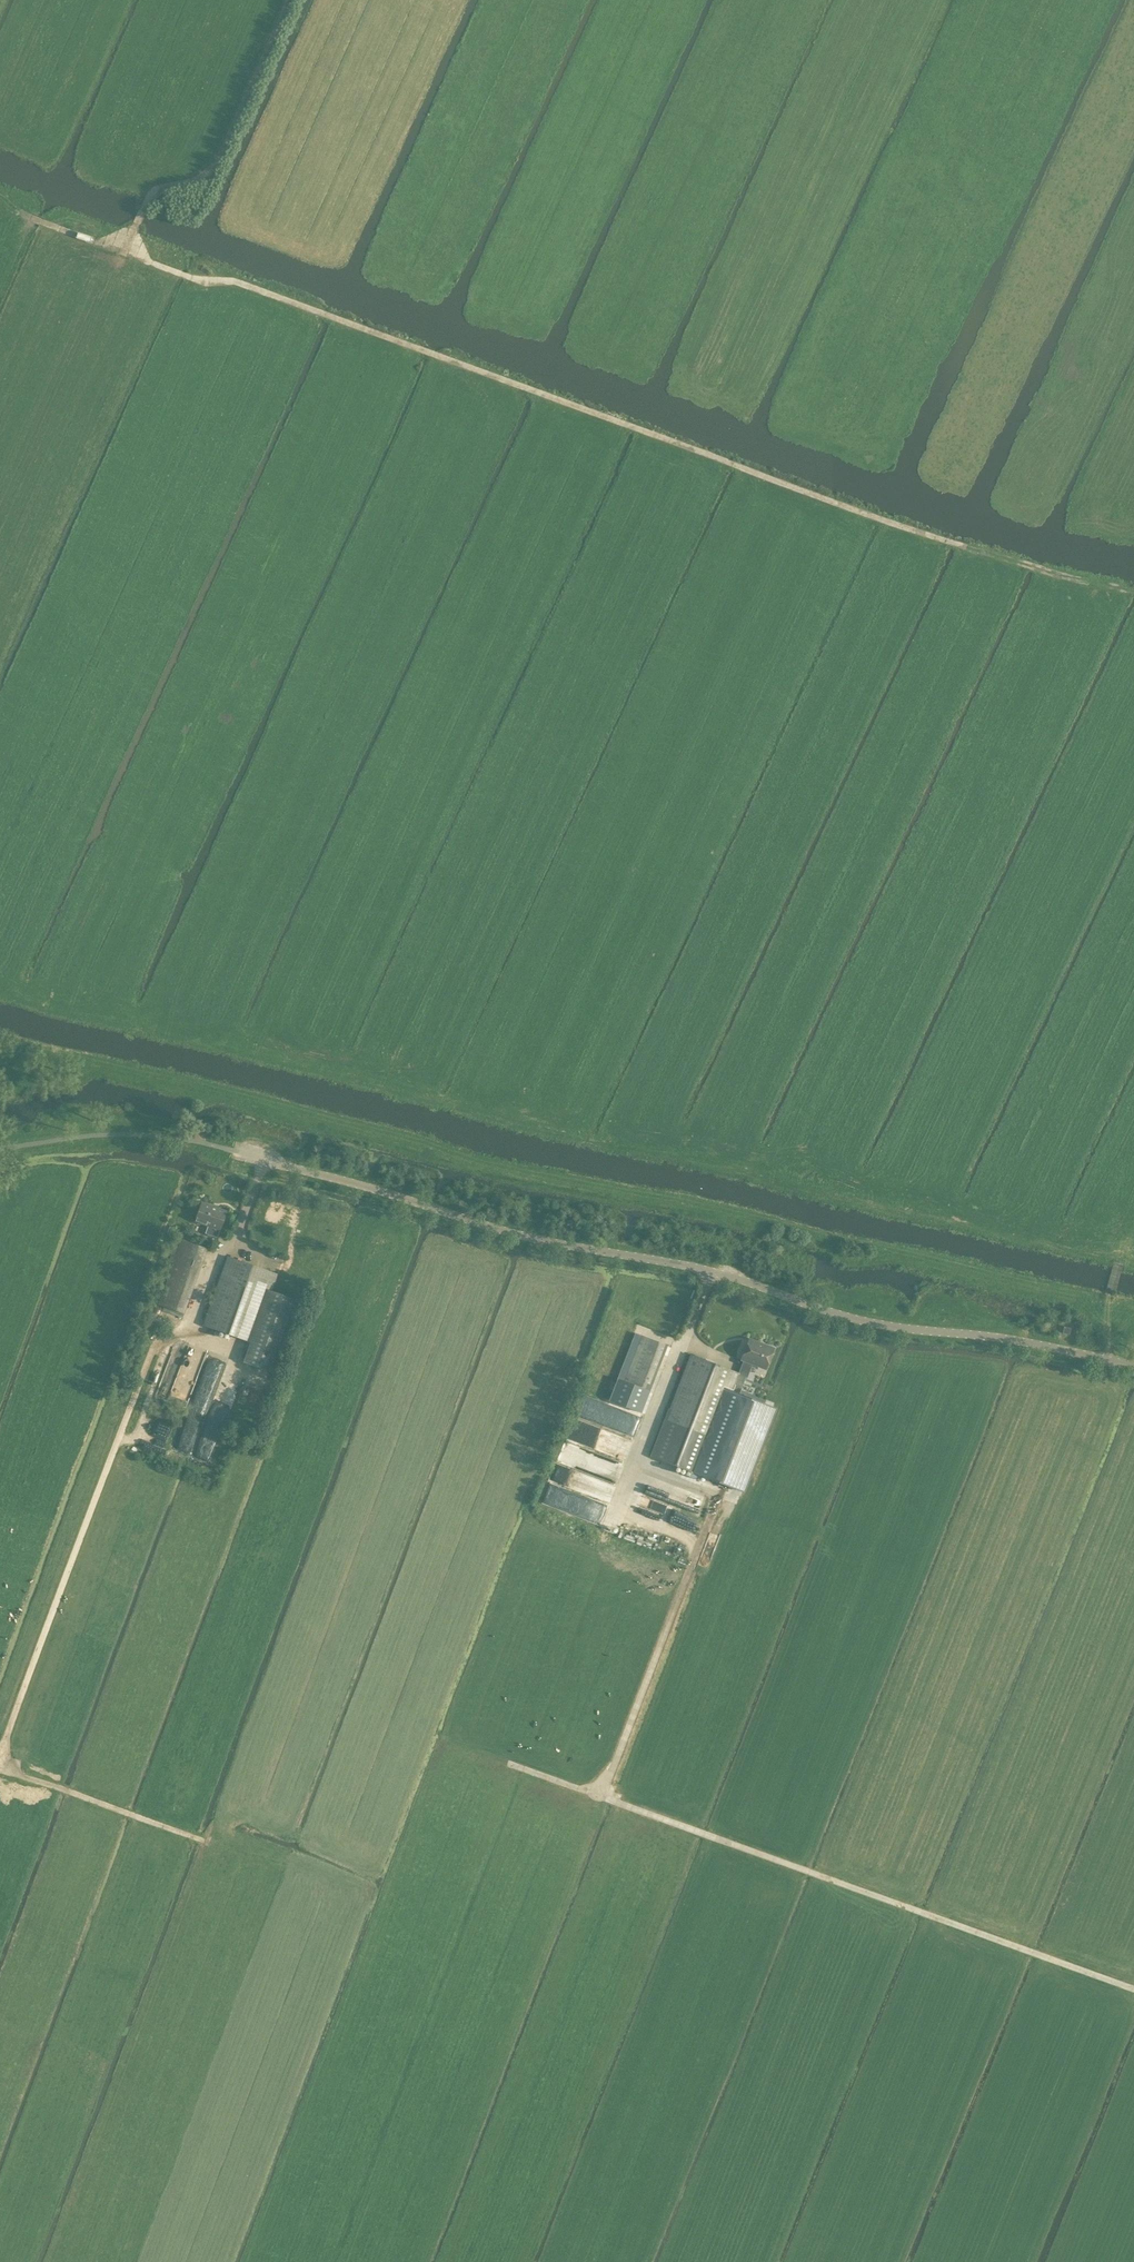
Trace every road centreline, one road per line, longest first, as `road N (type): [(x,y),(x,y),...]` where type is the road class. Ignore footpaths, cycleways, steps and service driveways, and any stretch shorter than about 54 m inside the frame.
road 1 (track): [(965,548),(233,281),(205,282),(126,250),(158,191),(217,162),(288,0)]
road 2 (track): [(1133,1302),(1105,1327),(1087,1295),(1072,1287),(496,1160),(0,1035)]
road 3 (track): [(1133,1989),(604,1799),(694,1560),(689,1546),(619,1512),(710,1270)]
road 4 (unclassified): [(1133,1366),(856,1321),(710,1270),(520,1237),(265,1156)]
road 5 (track): [(10,1778),(150,1407),(238,1236),(265,1156)]
road 6 (track): [(193,1828),(0,1775)]

